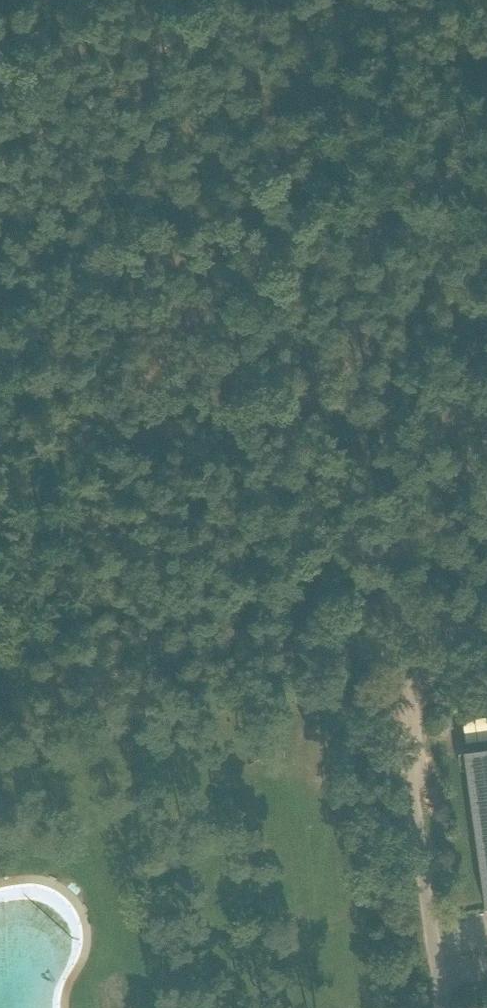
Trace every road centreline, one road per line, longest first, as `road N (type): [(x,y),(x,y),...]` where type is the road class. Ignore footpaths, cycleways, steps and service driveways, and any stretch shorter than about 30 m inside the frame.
road 1 (track): [(302,0),(316,188),(396,642)]
road 2 (track): [(396,642),(0,694)]
road 3 (unclassified): [(444,1007),(401,679)]
road 4 (track): [(486,242),(474,243),(378,327),(354,369)]
road 5 (track): [(0,33),(168,0)]

